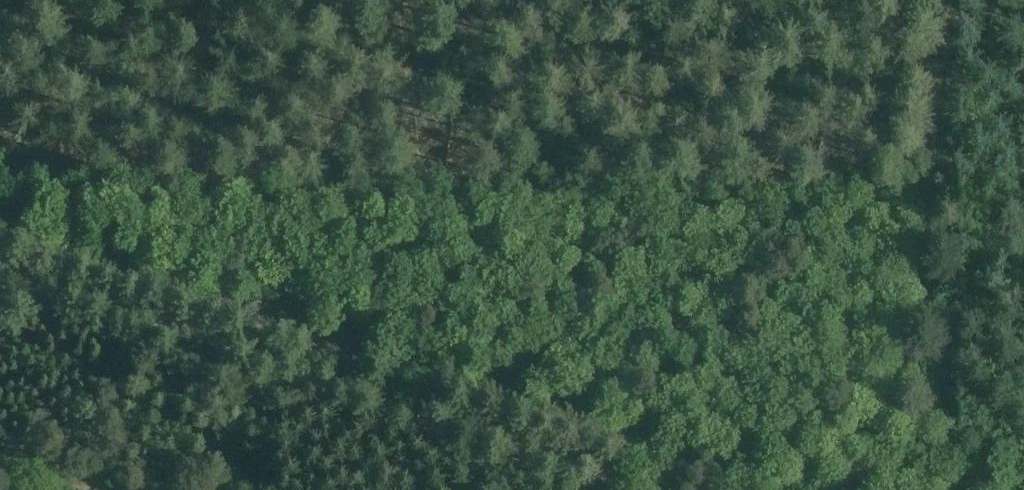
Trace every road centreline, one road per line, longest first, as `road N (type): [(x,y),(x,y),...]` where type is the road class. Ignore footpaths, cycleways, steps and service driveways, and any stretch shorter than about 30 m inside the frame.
road 1 (track): [(1023,212),(0,203)]
road 2 (tertiary): [(785,489),(0,221)]
road 3 (track): [(950,0),(920,210),(855,489)]

